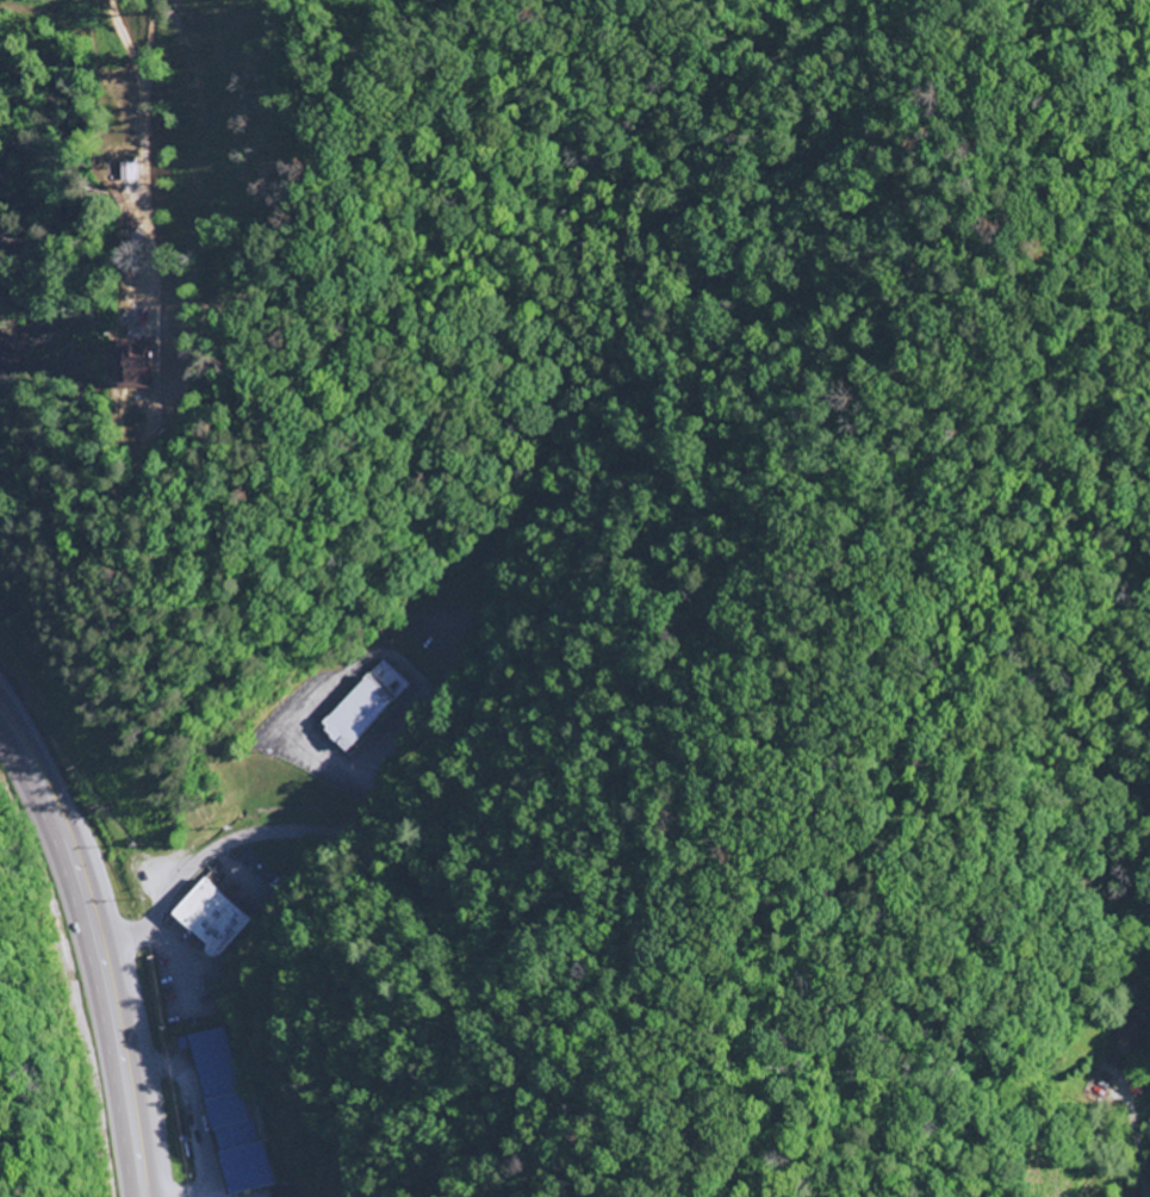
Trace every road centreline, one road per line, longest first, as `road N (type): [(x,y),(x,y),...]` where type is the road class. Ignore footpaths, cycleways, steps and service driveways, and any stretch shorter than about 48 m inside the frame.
road 1 (trunk): [(140,1196),(89,934),(49,825),(0,735)]

